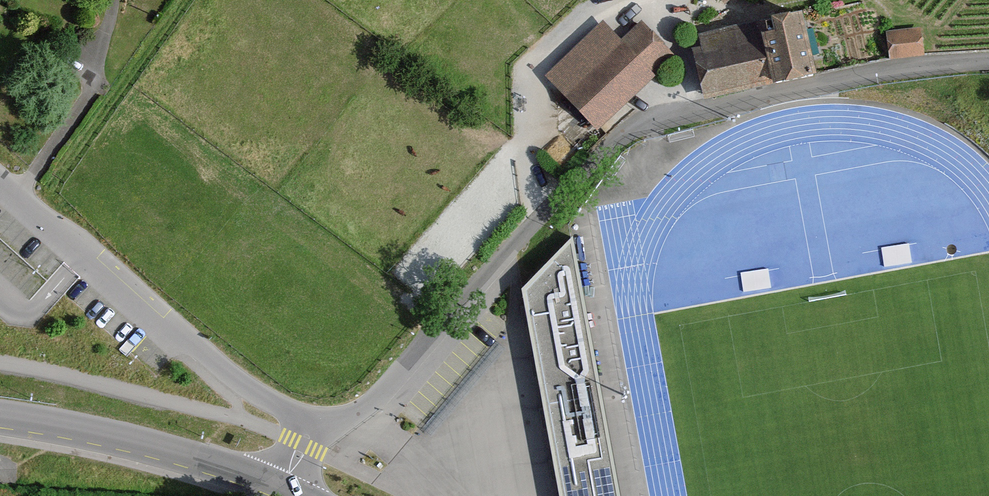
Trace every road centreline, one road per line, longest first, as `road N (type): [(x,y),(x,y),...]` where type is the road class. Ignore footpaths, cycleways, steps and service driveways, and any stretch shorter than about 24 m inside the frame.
road 1 (residential): [(988,61),(902,69),(638,123),(541,217),(377,401),(343,422),(311,420)]
road 2 (residential): [(311,420),(170,335),(0,184)]
road 3 (tertiary): [(284,488),(103,435),(0,417)]

